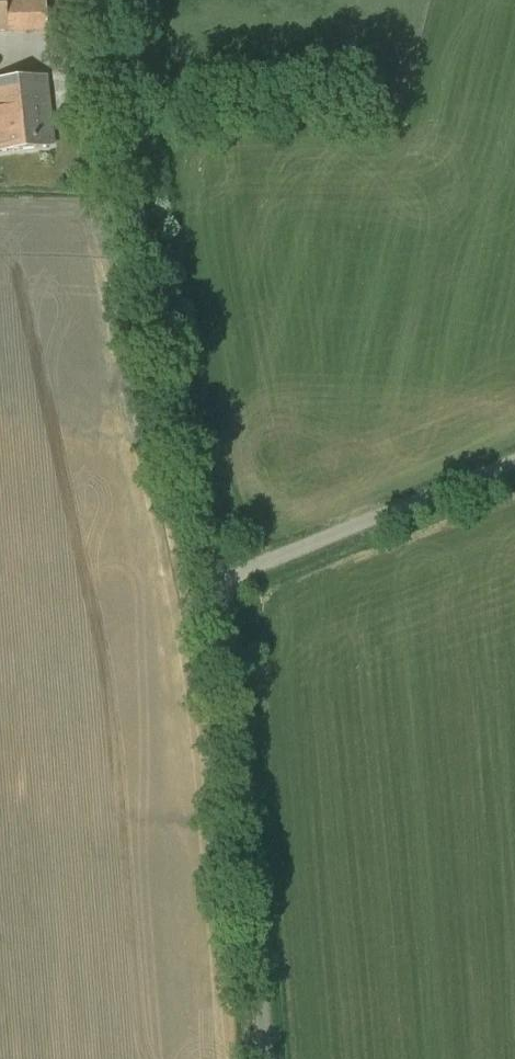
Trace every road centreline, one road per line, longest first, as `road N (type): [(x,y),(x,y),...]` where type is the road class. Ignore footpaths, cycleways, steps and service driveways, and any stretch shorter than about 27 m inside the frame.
road 1 (tertiary): [(221,582),(116,119),(105,0)]
road 2 (tertiary): [(264,1058),(221,582)]
road 3 (unclassified): [(221,582),(514,459)]

